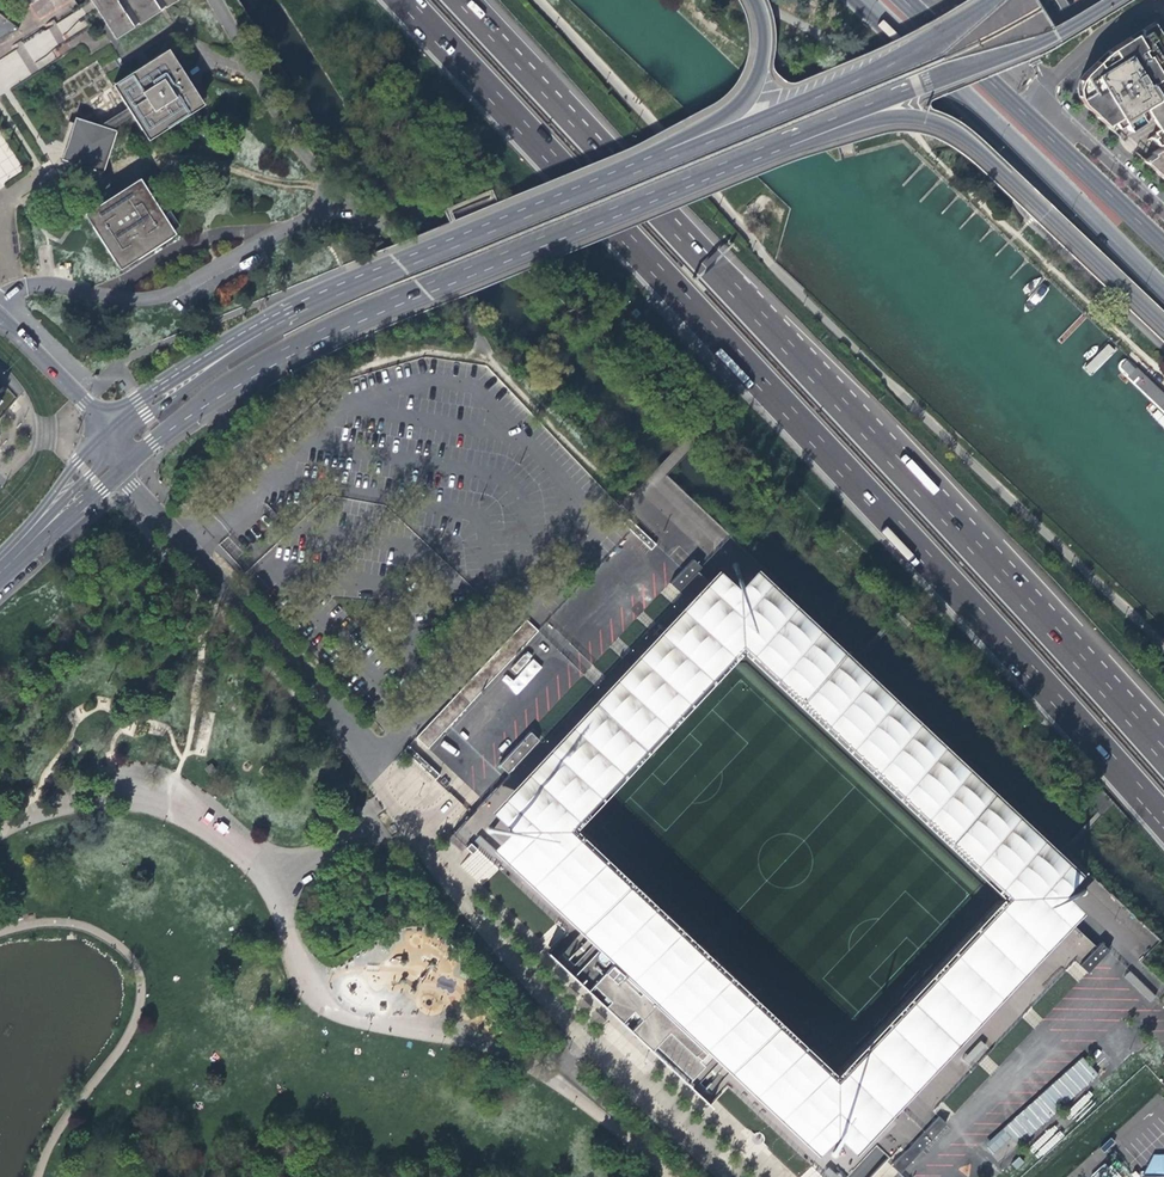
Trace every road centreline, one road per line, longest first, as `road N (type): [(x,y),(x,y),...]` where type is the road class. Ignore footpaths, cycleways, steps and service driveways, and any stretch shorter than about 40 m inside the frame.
road 1 (motorway): [(406,0),(1163,820)]
road 2 (motorway): [(1140,725),(462,0)]
road 3 (secondary): [(861,0),(1163,289)]
road 4 (residential): [(125,468),(132,487),(344,718),(373,773)]
road 5 (residential): [(1163,210),(1037,91),(1018,111)]
road 6 (secondary): [(1163,247),(1018,111)]
road 7 (residential): [(108,435),(11,555)]
road 8 (secondary): [(108,435),(7,320)]
road 9 (secondary): [(11,555),(125,468)]
road 10 (secondary): [(1018,111),(914,14)]

